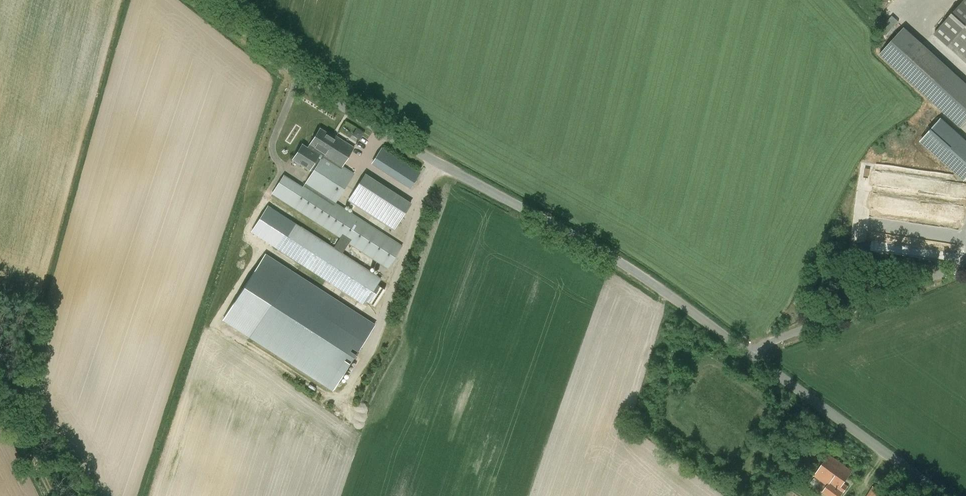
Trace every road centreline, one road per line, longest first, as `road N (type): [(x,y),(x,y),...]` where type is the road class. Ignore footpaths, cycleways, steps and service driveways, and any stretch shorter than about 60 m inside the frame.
road 1 (tertiary): [(947,495),(672,297),(365,123),(204,0)]
road 2 (track): [(0,389),(55,495)]

